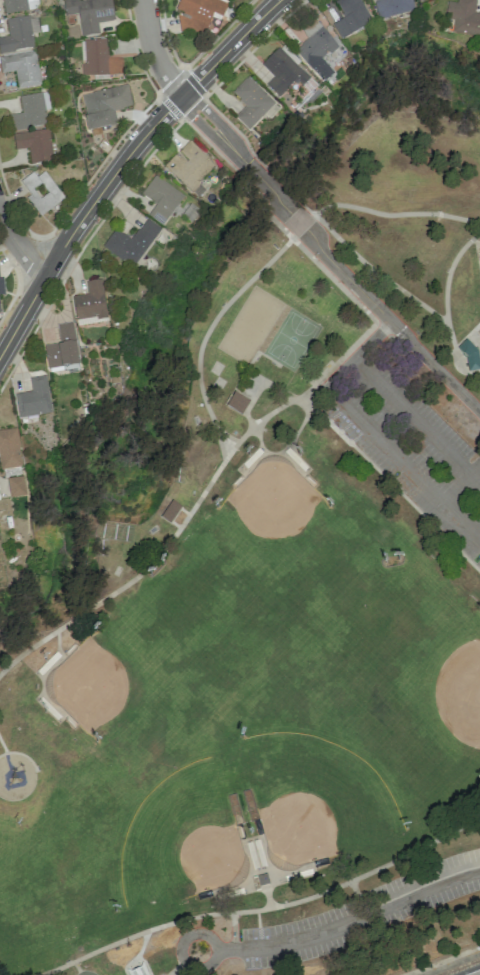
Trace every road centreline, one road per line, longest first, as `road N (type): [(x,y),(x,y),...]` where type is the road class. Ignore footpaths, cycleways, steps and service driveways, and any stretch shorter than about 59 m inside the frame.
road 1 (residential): [(0,355),(68,239),(139,141),(279,0)]

